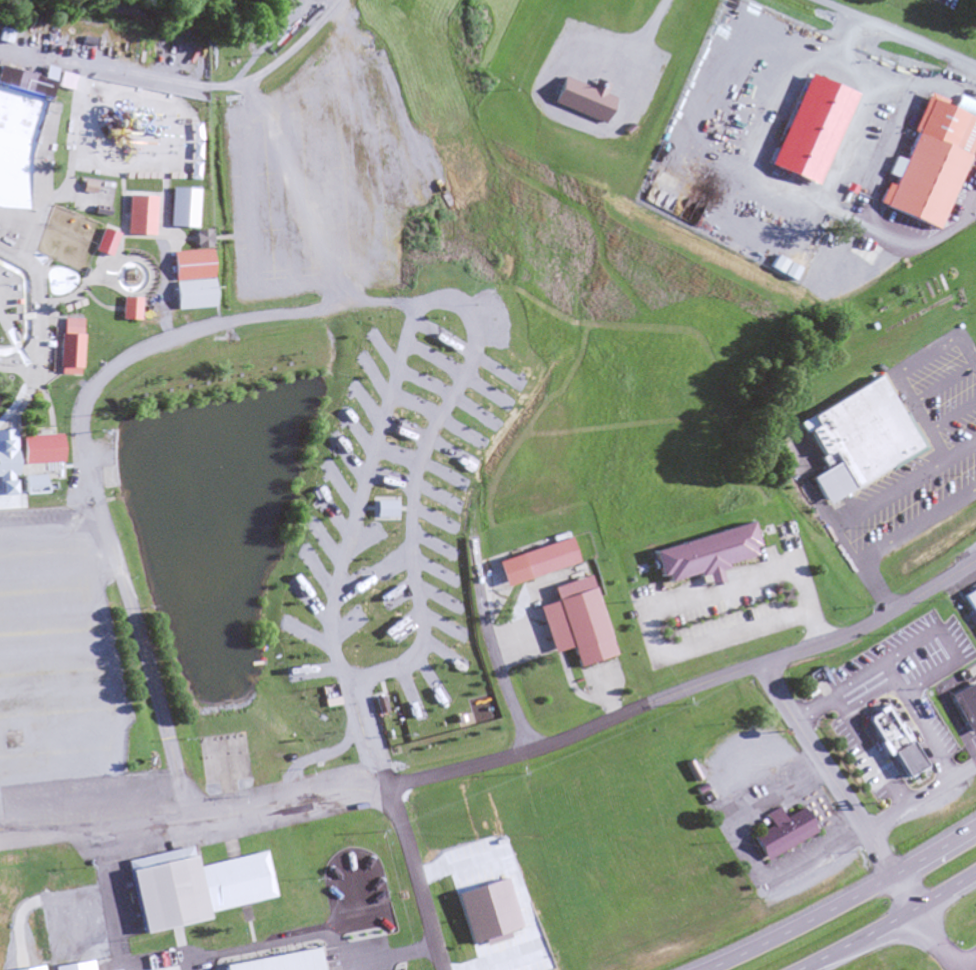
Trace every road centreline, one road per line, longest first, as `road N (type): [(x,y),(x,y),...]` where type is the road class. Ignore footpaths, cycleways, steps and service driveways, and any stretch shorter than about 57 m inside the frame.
road 1 (residential): [(444,969),(400,821),(384,798),(359,792),(186,822),(77,426),(80,388),(131,353),(281,316),(448,307),(469,323),(471,509),(484,630),(534,752)]
road 2 (residential): [(464,771),(825,650),(975,558)]
road 3 (primary): [(975,828),(705,969)]
road 4 (residential): [(896,875),(767,671)]
road 5 (primary): [(802,969),(975,875)]
road 6 (residential): [(975,67),(815,0)]

